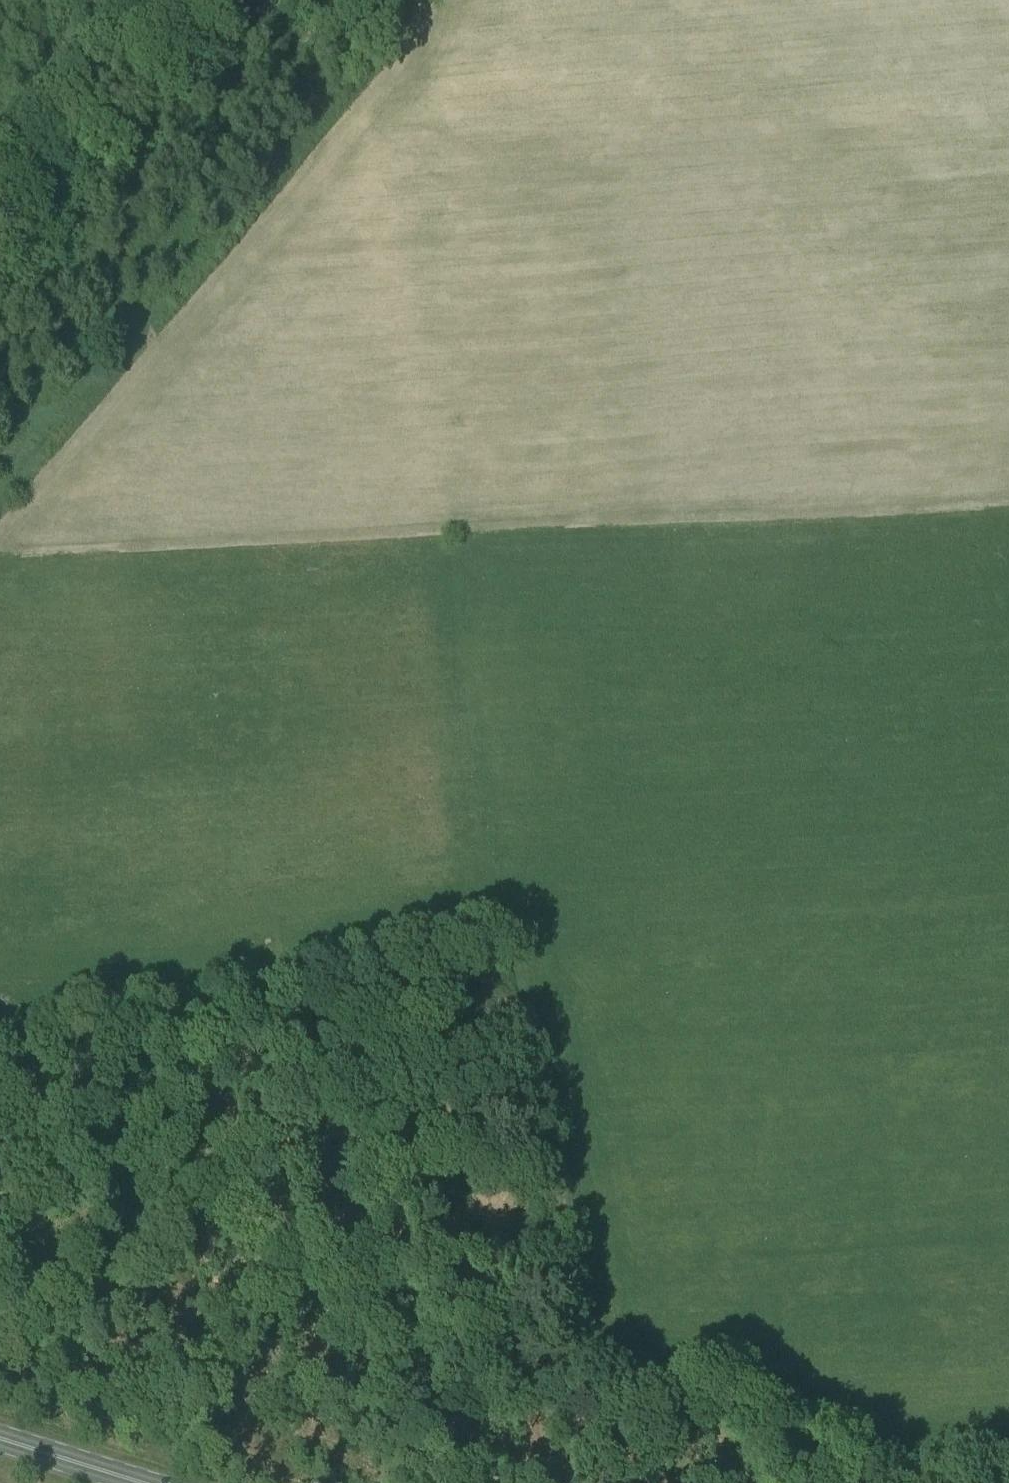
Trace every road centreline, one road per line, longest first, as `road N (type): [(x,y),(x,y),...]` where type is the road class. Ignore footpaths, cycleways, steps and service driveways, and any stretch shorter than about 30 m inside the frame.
road 1 (track): [(0,232),(215,0)]
road 2 (primary): [(143,1482),(0,1438)]

